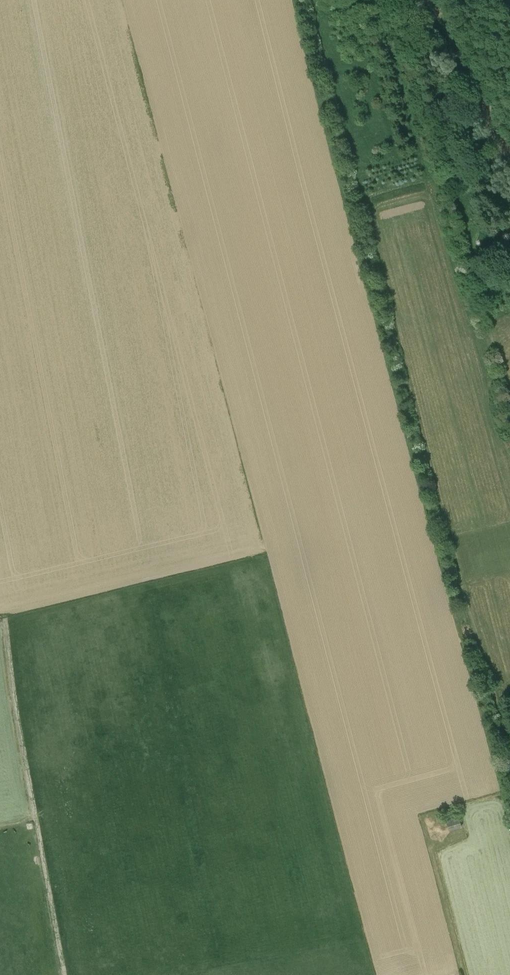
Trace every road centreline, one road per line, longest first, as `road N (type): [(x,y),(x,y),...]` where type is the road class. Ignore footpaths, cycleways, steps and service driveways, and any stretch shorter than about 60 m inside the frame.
road 1 (track): [(5,617),(64,974)]

